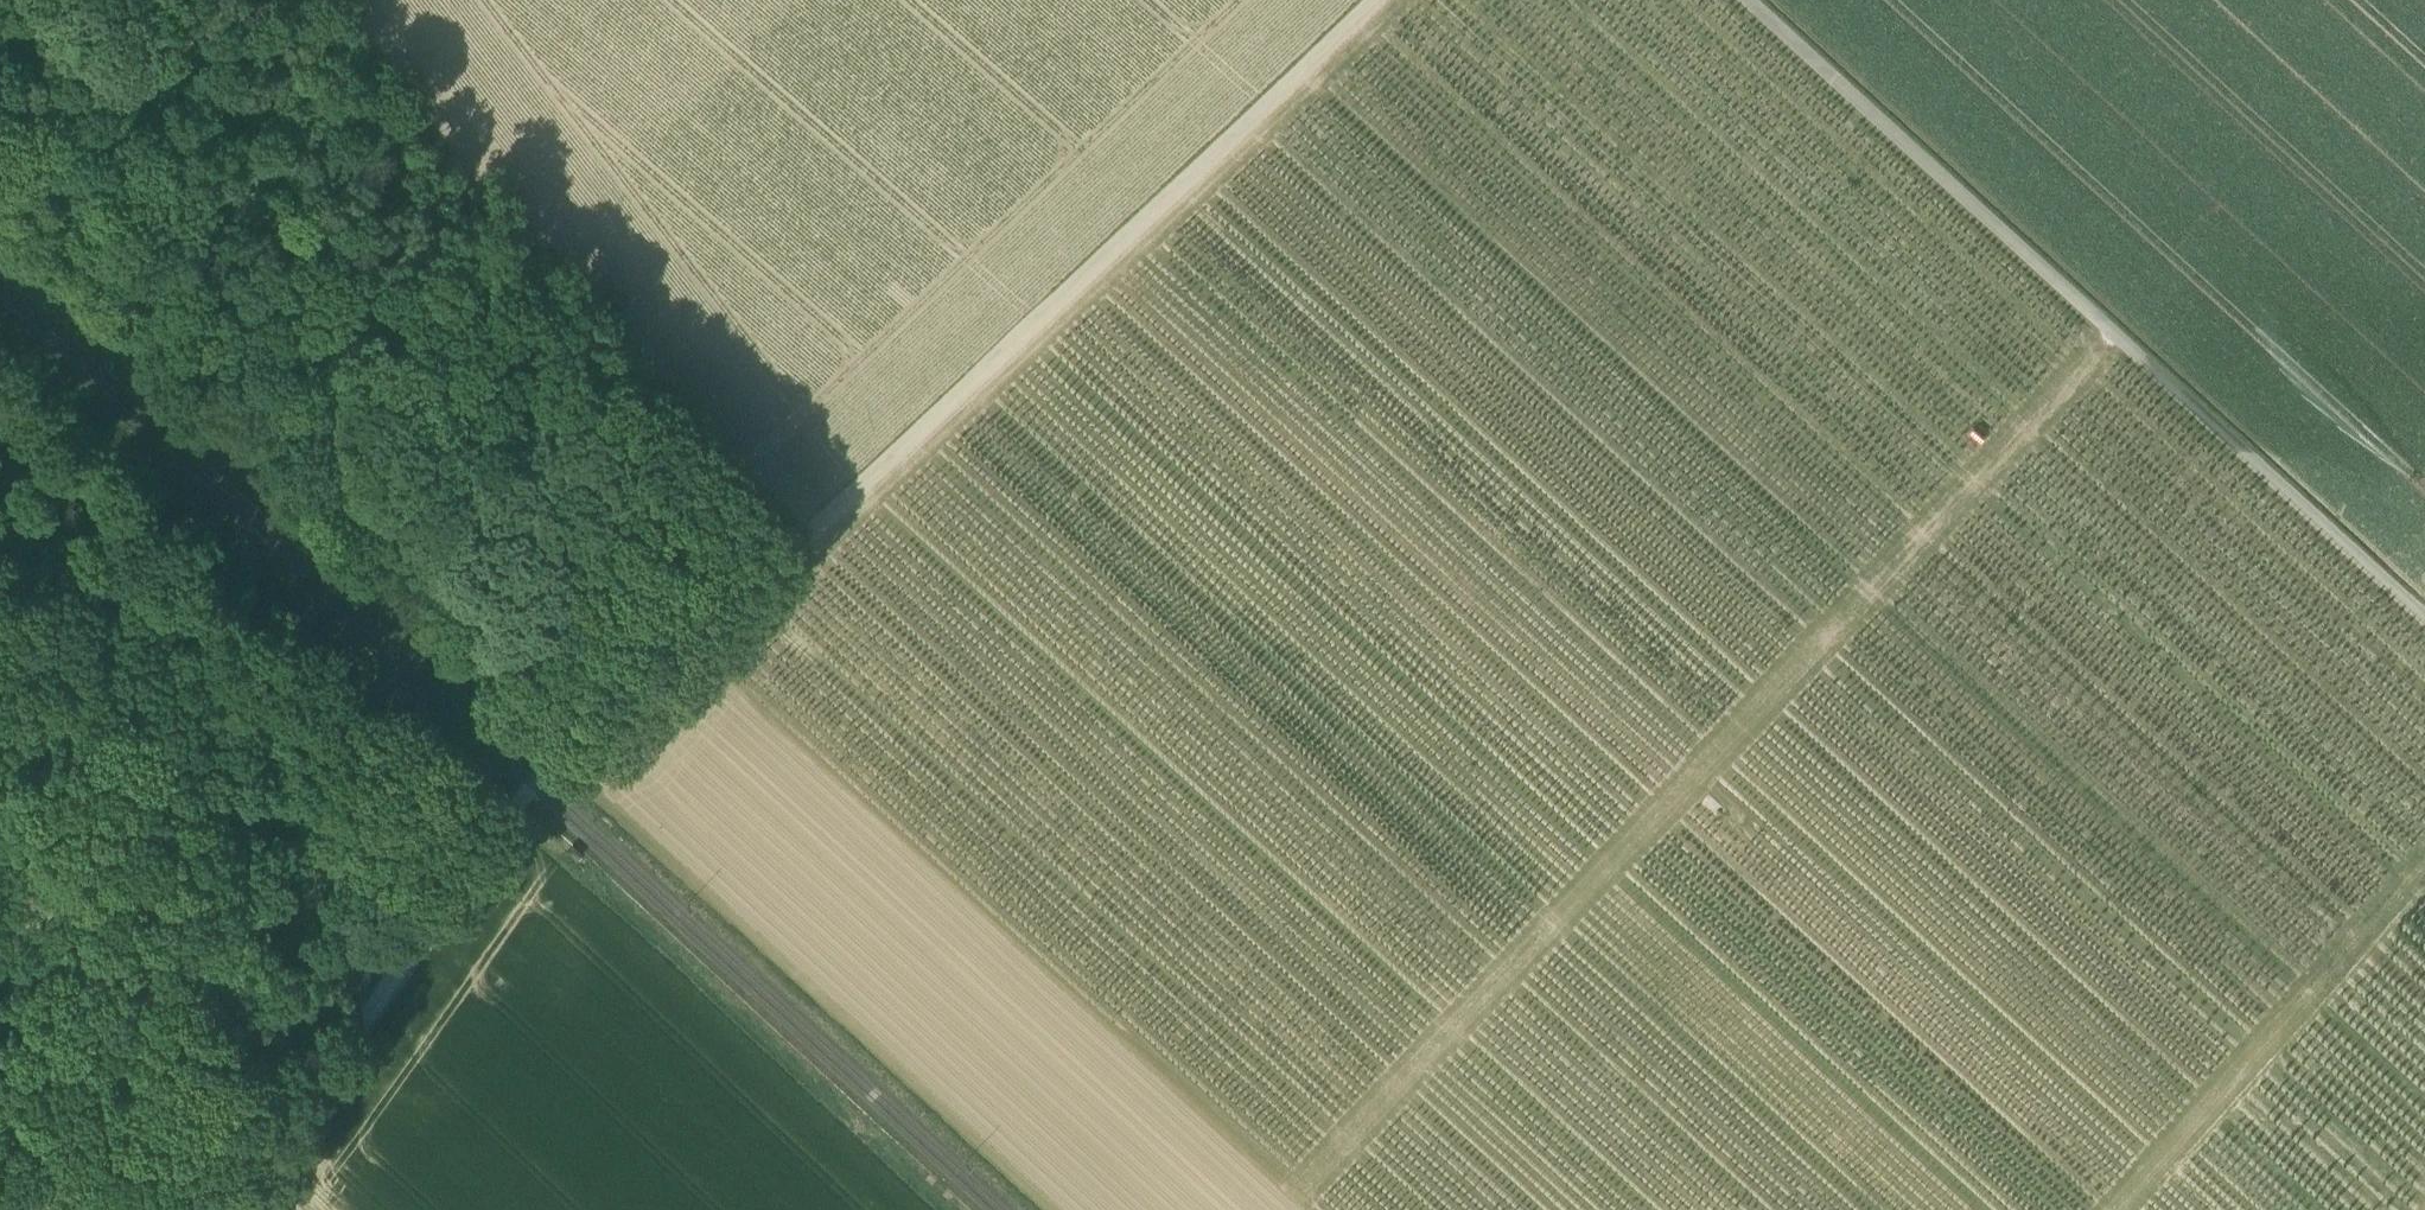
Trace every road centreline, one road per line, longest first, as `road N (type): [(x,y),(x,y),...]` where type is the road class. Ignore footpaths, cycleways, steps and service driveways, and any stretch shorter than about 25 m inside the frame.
road 1 (track): [(225,1209),(534,783),(1372,0)]
road 2 (track): [(1748,0),(2424,621)]

